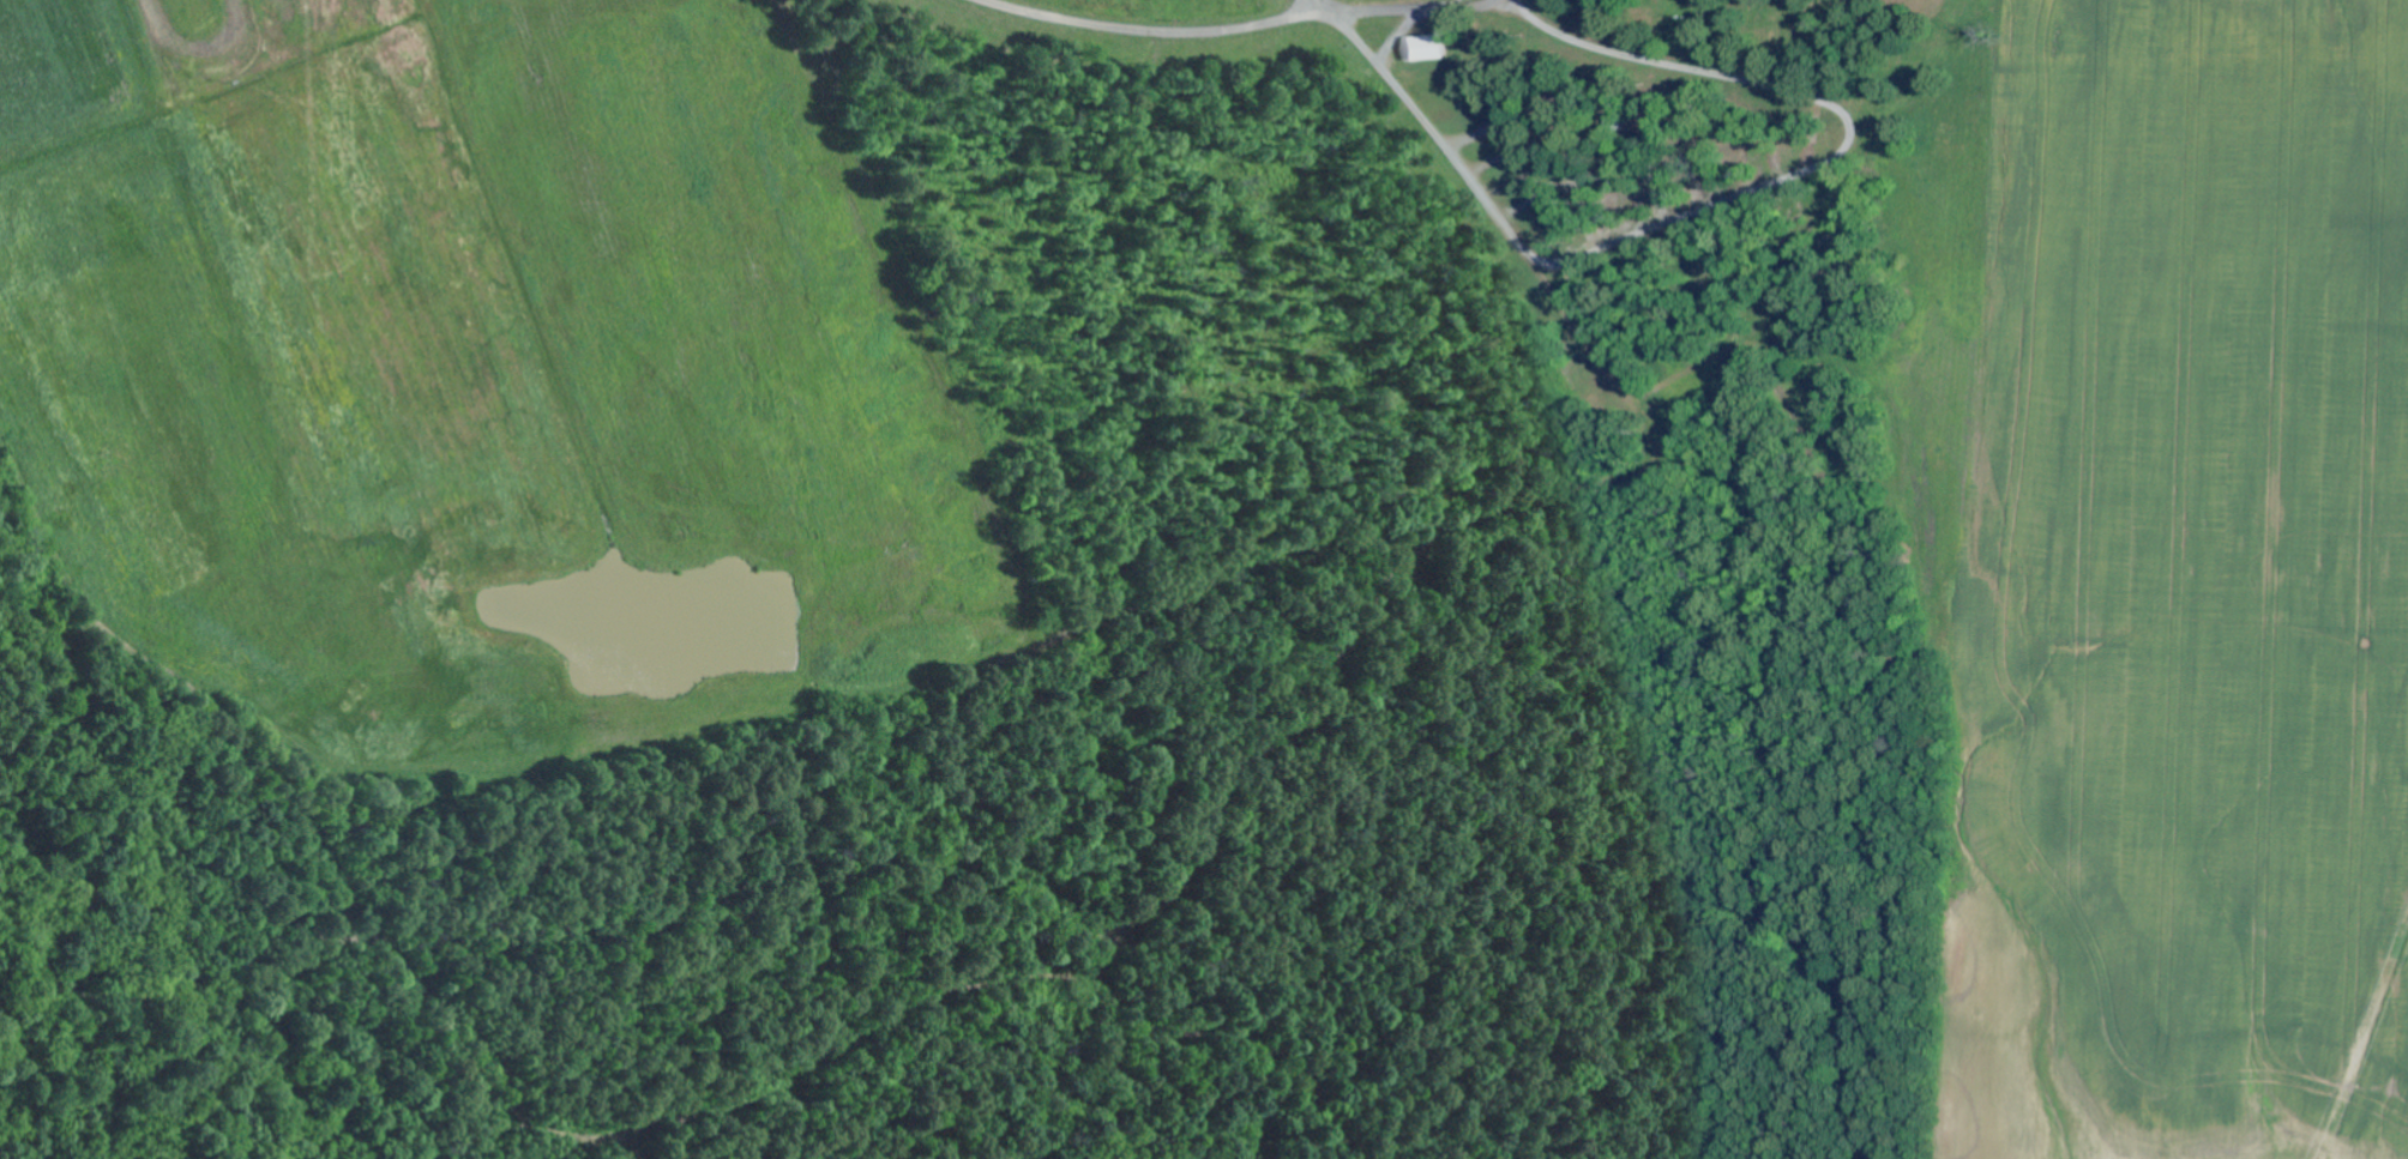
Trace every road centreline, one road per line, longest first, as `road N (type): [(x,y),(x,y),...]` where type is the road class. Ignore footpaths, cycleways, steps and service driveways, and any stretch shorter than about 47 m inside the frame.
road 1 (residential): [(1009,0),(1125,24),(1181,25),(1268,16),(1299,0)]
road 2 (residential): [(1328,0),(1374,8),(1491,0)]

